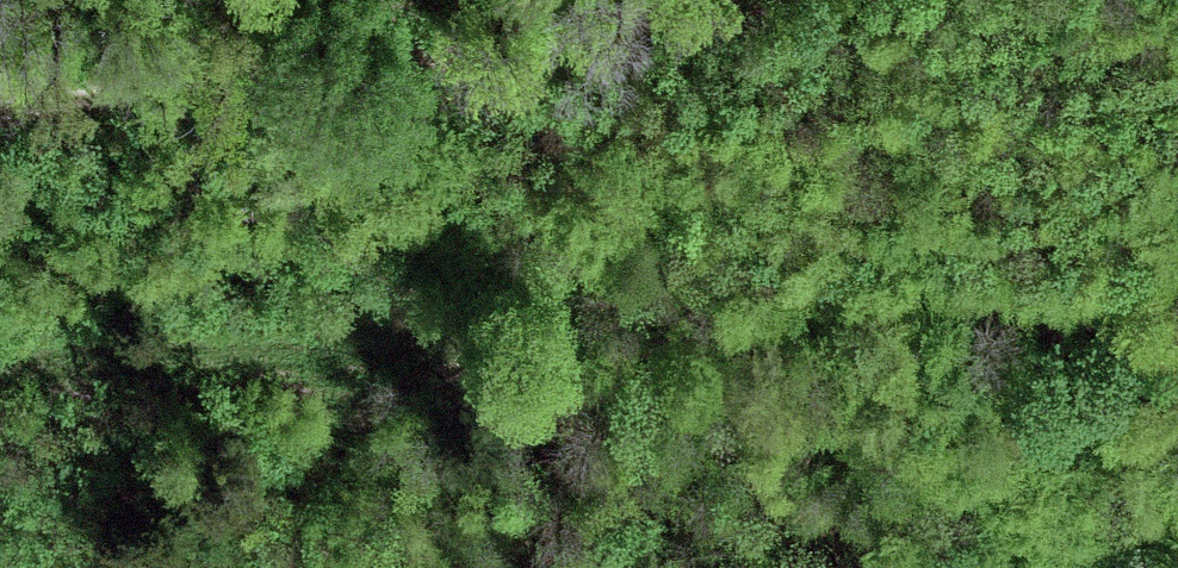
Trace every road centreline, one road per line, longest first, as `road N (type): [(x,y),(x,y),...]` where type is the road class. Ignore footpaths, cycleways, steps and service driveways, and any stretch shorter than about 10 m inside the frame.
road 1 (track): [(0,365),(653,311),(1177,250)]
road 2 (track): [(682,0),(515,44),(0,102)]

